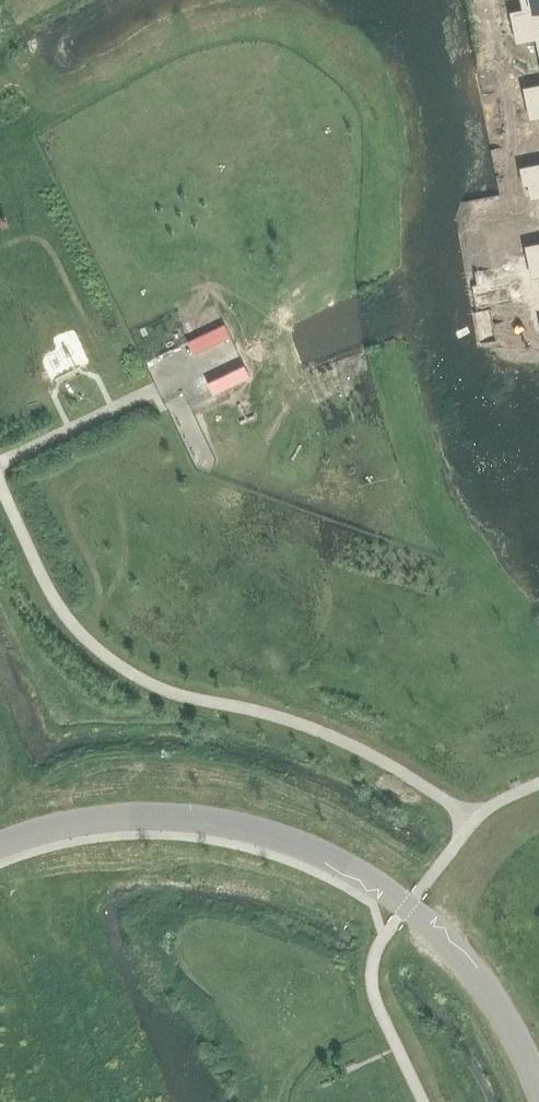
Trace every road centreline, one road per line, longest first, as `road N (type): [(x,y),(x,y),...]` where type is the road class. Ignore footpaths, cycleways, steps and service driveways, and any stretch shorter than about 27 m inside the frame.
road 1 (tertiary): [(0,842),(74,821),(152,815),(237,823),(319,851),(434,927),(512,1027),(538,1089)]

